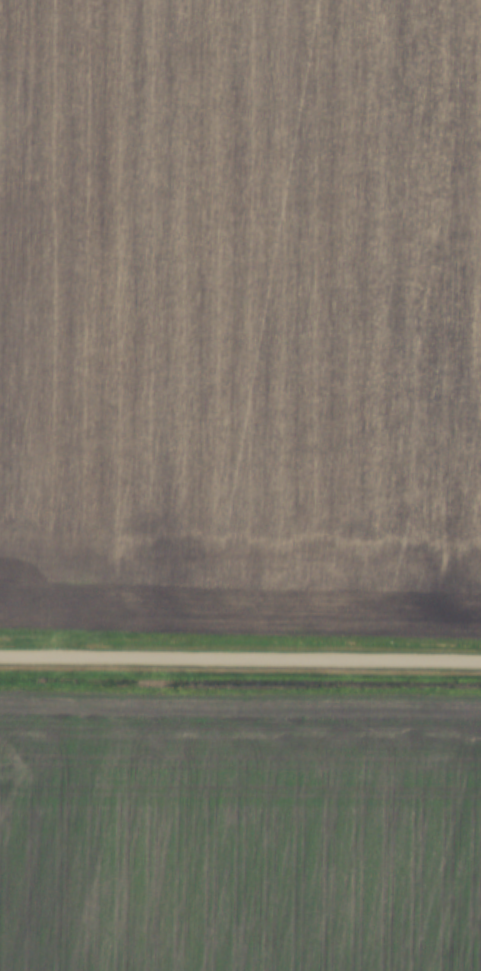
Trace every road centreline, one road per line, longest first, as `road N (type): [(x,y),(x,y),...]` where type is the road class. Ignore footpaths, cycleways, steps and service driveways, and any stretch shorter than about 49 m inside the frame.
road 1 (residential): [(480,659),(0,654)]

